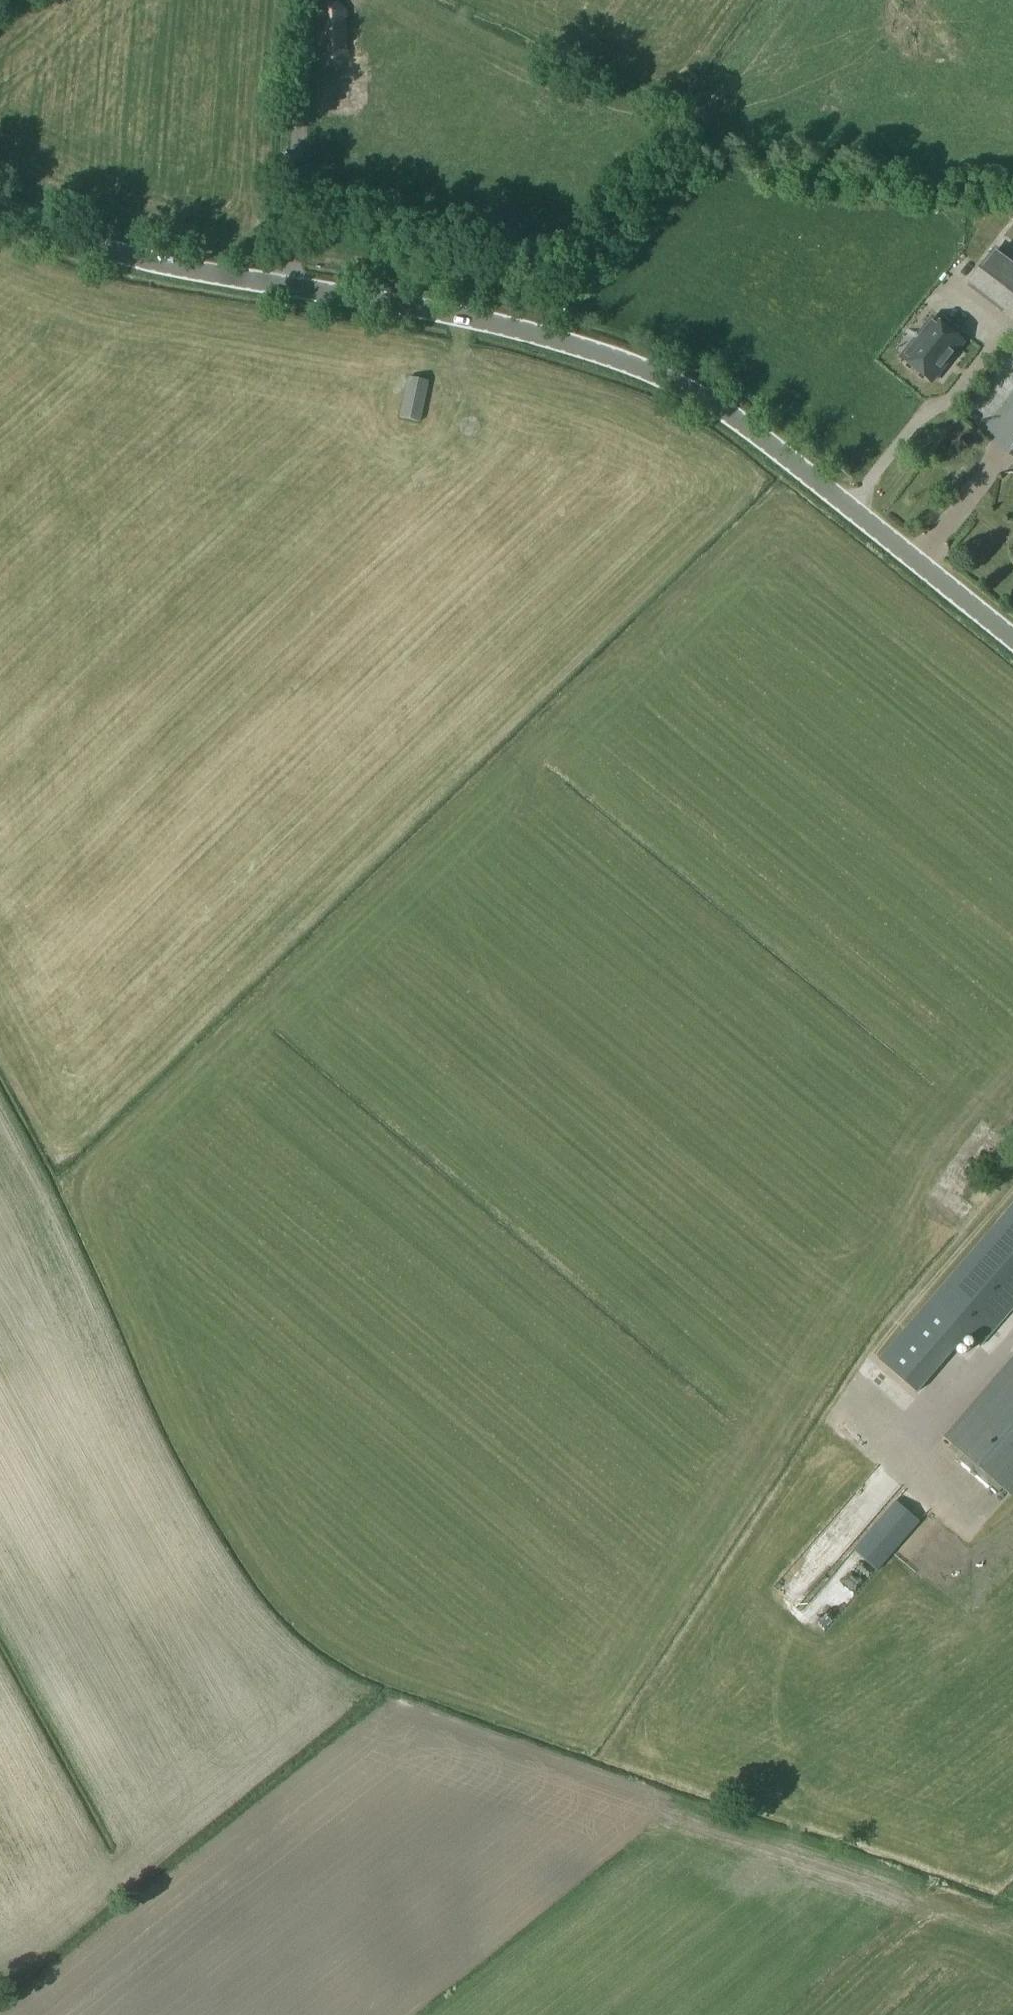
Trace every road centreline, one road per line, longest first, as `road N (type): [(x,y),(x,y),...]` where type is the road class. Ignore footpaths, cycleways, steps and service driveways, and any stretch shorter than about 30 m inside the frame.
road 1 (tertiary): [(1012,642),(753,434),(649,372),(488,322),(136,259),(0,210)]

